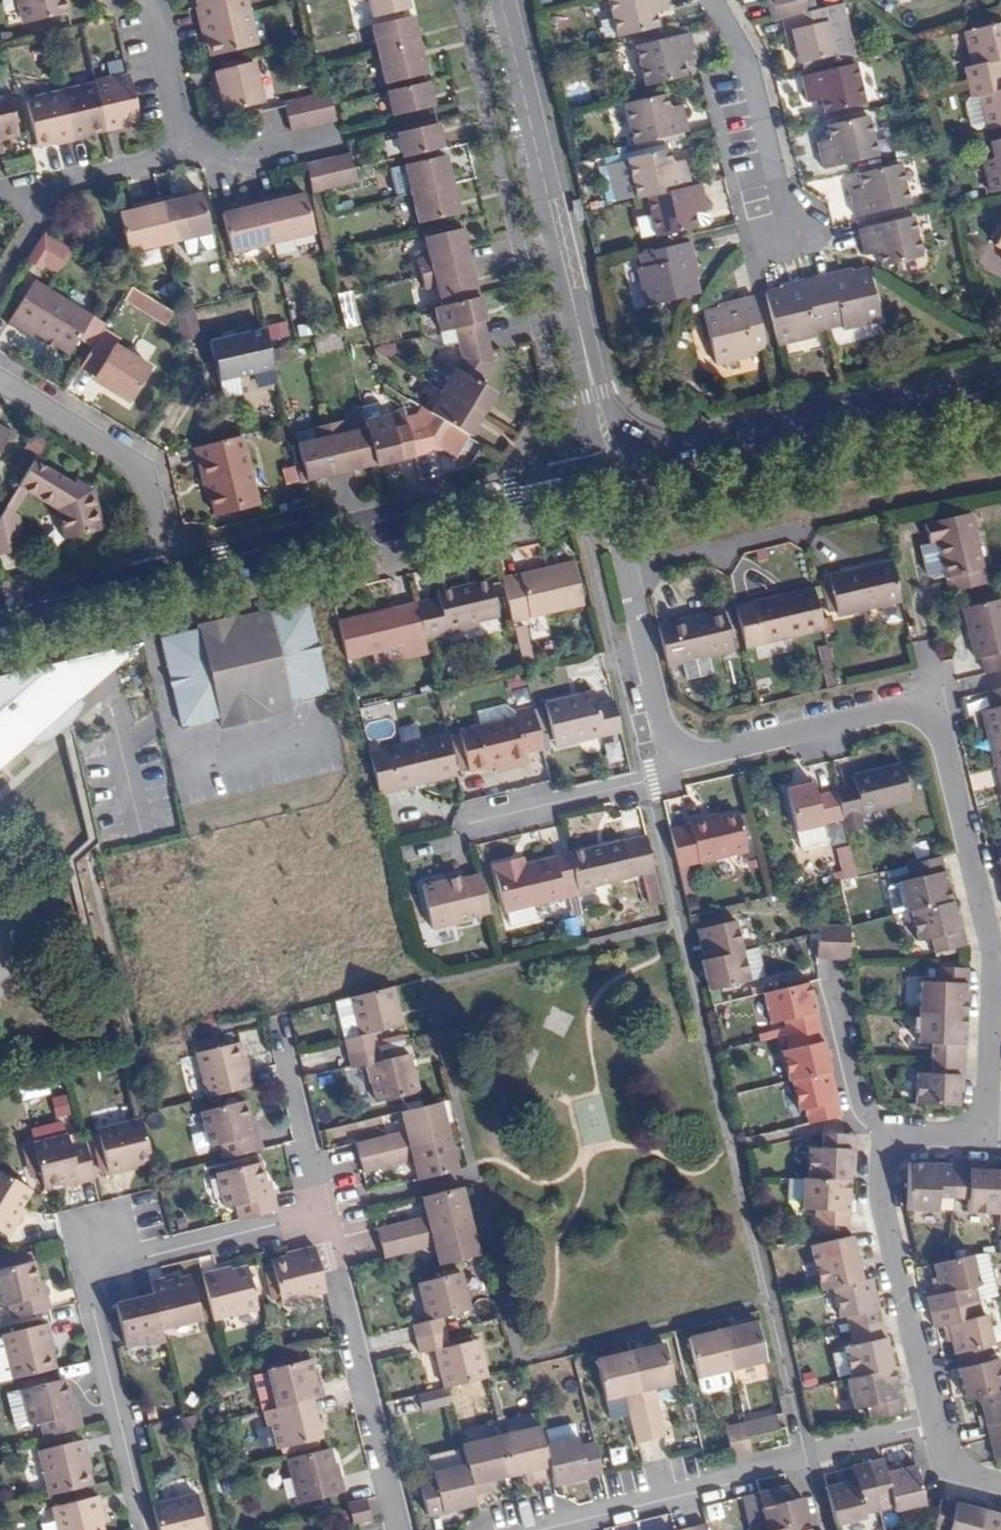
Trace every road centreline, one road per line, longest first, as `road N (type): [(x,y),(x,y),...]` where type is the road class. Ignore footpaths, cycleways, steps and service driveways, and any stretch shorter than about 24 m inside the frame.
road 1 (residential): [(399,1529),(323,1214),(83,1271),(144,1529)]
road 2 (residential): [(938,1422),(881,1203),(890,1139),(989,1140),(997,989),(932,702)]
road 3 (residential): [(932,702),(671,764),(603,470)]
road 4 (residential): [(500,0),(616,467)]
road 5 (residential): [(167,579),(603,470)]
road 6 (residential): [(145,0),(189,148),(52,196),(0,282)]
road 7 (residential): [(1000,388),(616,467)]
road 8 (residential): [(0,380),(140,465),(167,579)]
road 9 (residential): [(806,1455),(549,1529)]
road 10 (residential): [(787,230),(748,60),(714,0)]
road 11 (residential): [(0,620),(167,579)]
road 12 (residential): [(806,1455),(938,1422)]

